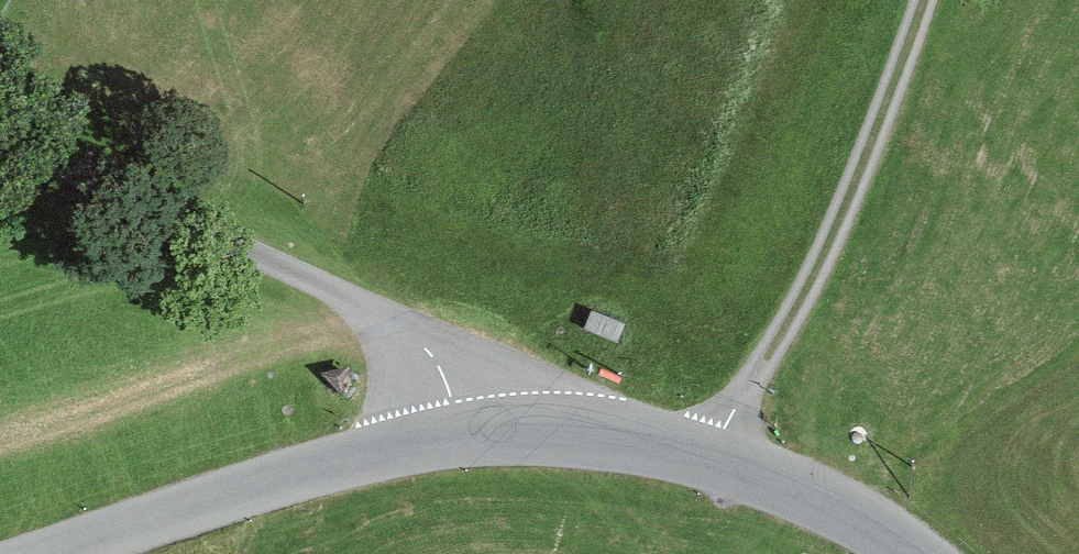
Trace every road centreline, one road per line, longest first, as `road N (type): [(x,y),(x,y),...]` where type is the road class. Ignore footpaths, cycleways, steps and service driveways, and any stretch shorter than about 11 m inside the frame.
road 1 (unclassified): [(465,432),(431,356),(395,322),(0,139)]
road 2 (unclassified): [(718,458),(726,429),(837,223),(924,0)]
road 3 (tertiary): [(465,432),(314,470),(59,553)]
road 4 (tertiary): [(718,458),(579,428),(465,432)]
road 5 (tertiary): [(914,553),(836,506),(718,458)]

